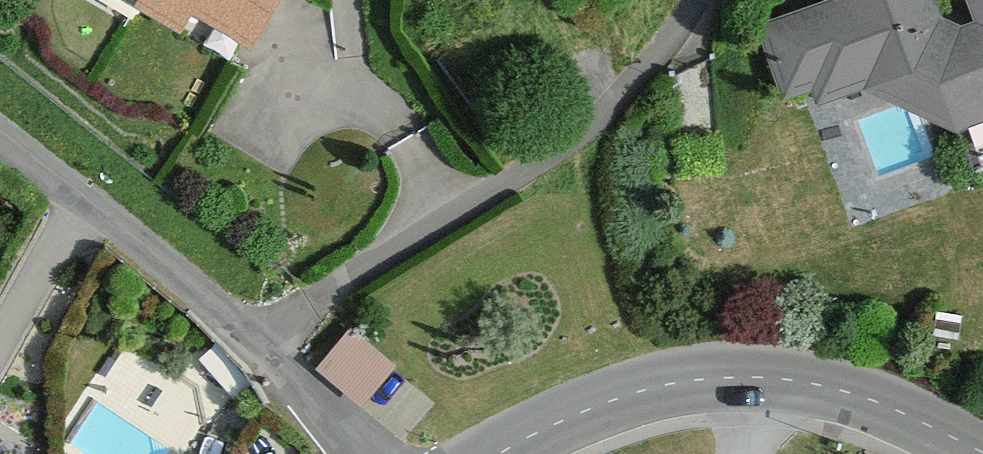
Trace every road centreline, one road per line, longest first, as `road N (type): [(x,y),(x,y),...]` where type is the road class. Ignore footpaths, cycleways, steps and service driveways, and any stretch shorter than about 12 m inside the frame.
road 1 (residential): [(704,0),(686,41),(458,198),(284,354)]
road 2 (tertiary): [(981,453),(830,389),(764,380),(701,381),(606,410),(512,453)]
road 3 (residential): [(0,130),(284,354)]
road 4 (residential): [(284,354),(378,453)]

